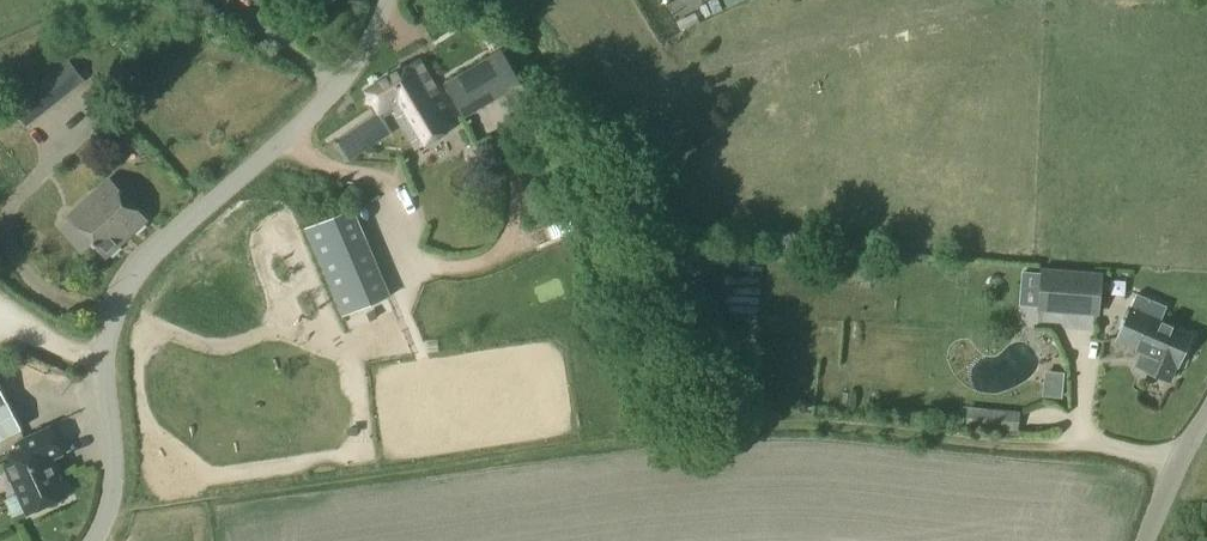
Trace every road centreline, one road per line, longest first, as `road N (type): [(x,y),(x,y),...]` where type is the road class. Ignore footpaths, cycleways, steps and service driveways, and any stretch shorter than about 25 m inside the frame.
road 1 (track): [(103,519),(782,425),(1052,444),(1178,461)]
road 2 (unclassified): [(89,540),(103,519),(113,470),(103,359),(113,301),(154,240),(264,157),(345,72),(381,0)]
road 3 (unclassified): [(1144,540),(1206,408)]

